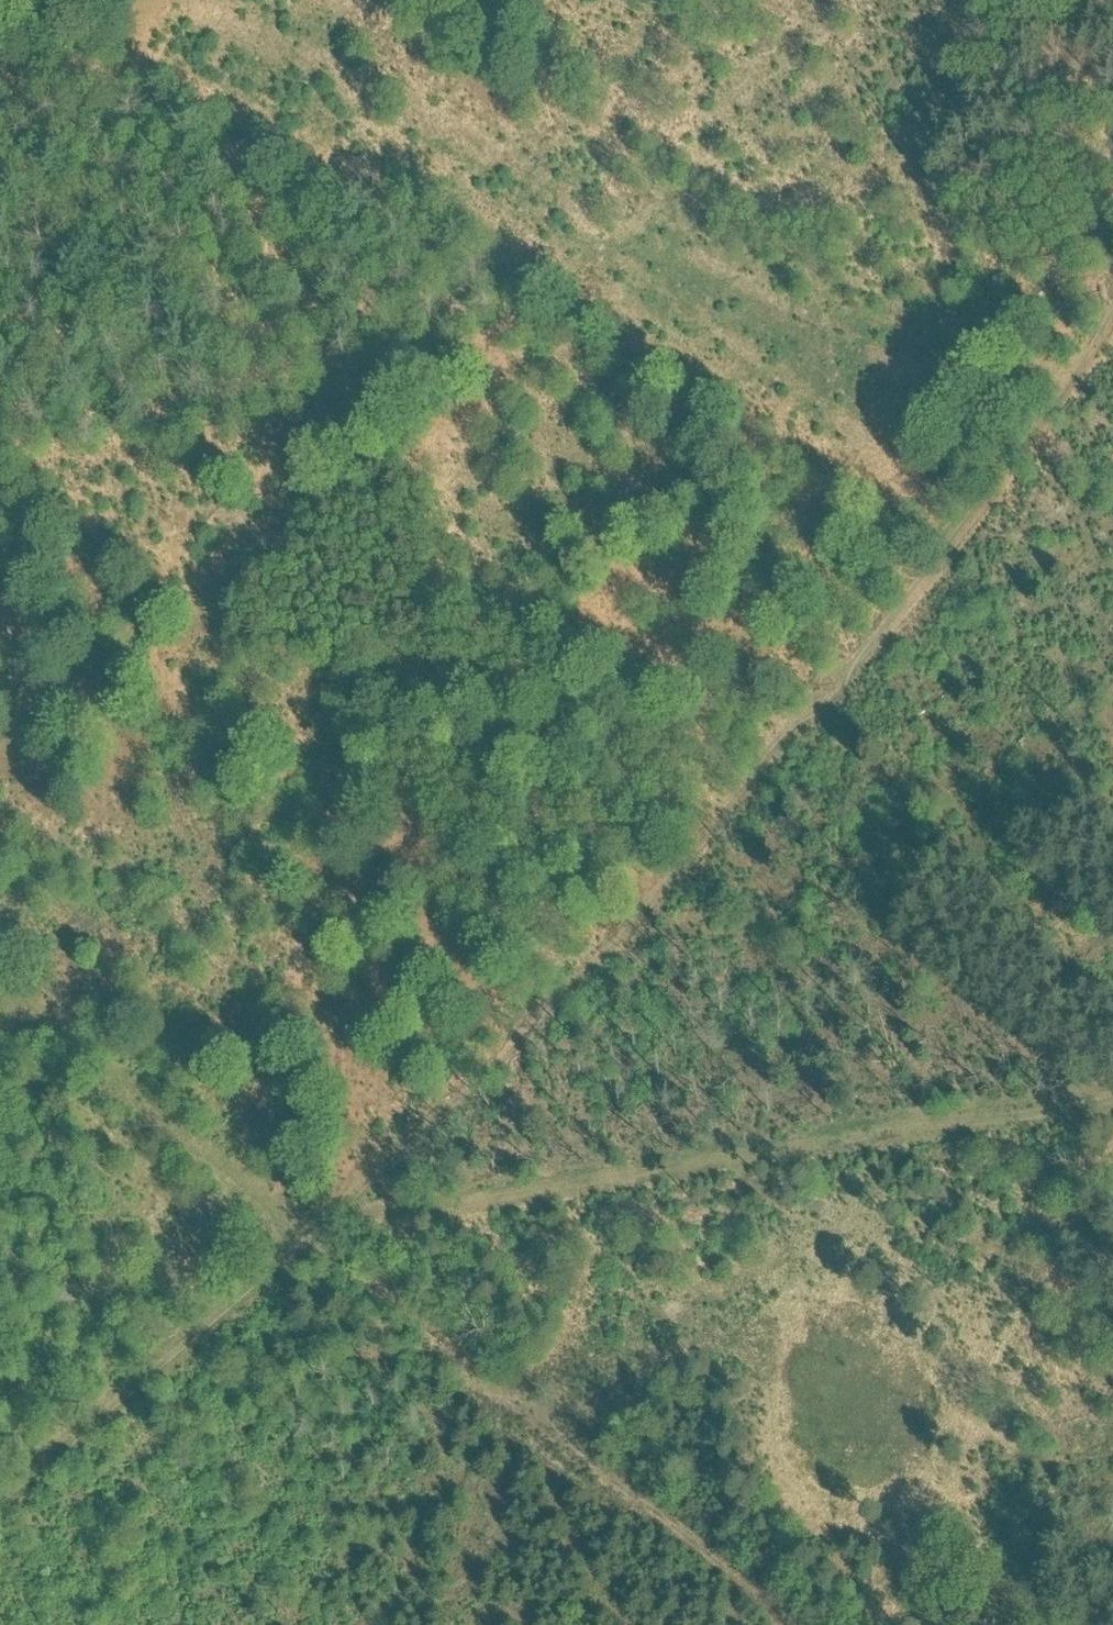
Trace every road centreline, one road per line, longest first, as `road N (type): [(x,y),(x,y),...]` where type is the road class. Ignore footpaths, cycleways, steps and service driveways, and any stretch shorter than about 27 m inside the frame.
road 1 (track): [(321,1224),(1112,1103)]
road 2 (track): [(0,1508),(321,1224)]

